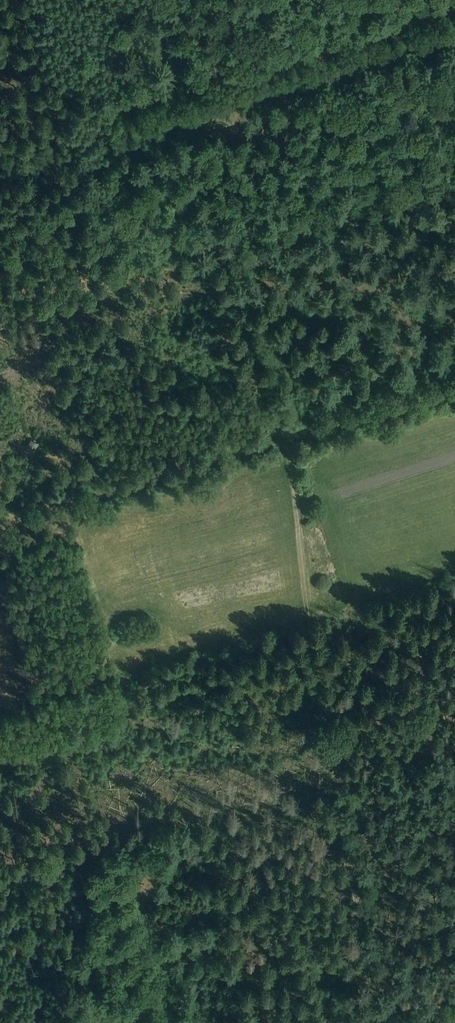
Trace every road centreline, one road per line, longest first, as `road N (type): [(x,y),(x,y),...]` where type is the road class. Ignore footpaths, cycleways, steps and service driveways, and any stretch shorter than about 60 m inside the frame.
road 1 (track): [(289,438),(308,629),(381,1022)]
road 2 (track): [(0,523),(454,389)]

